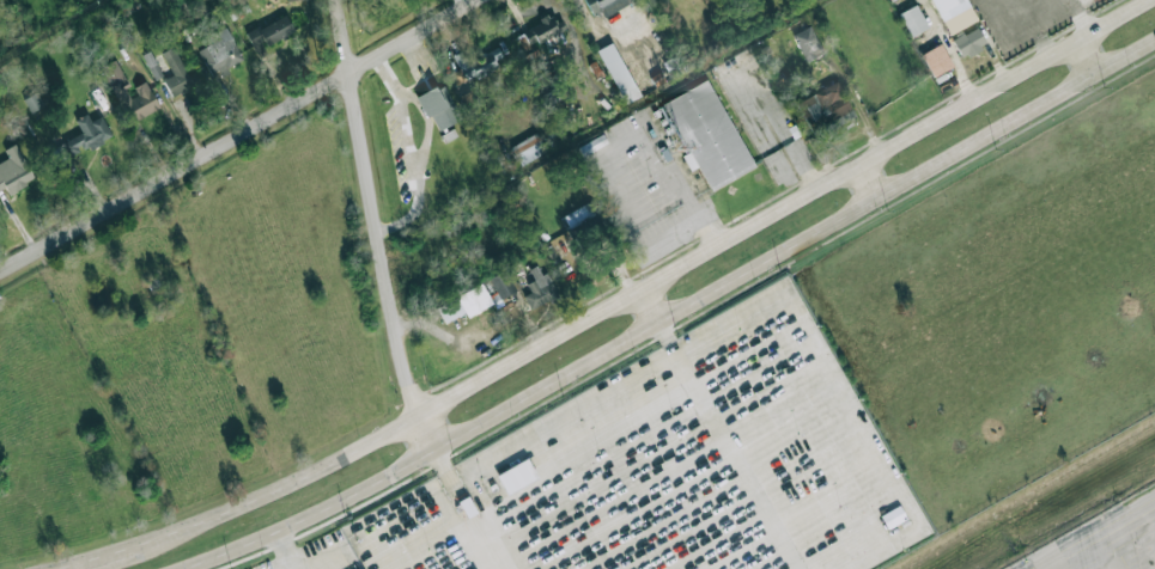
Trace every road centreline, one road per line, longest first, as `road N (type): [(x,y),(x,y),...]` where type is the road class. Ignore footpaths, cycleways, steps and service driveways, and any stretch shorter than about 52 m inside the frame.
road 1 (secondary): [(1146,0),(291,488),(134,547)]
road 2 (secondary): [(184,568),(371,488),(1154,41)]
road 3 (residential): [(0,273),(475,0)]
road 4 (residential): [(335,0),(406,384)]

